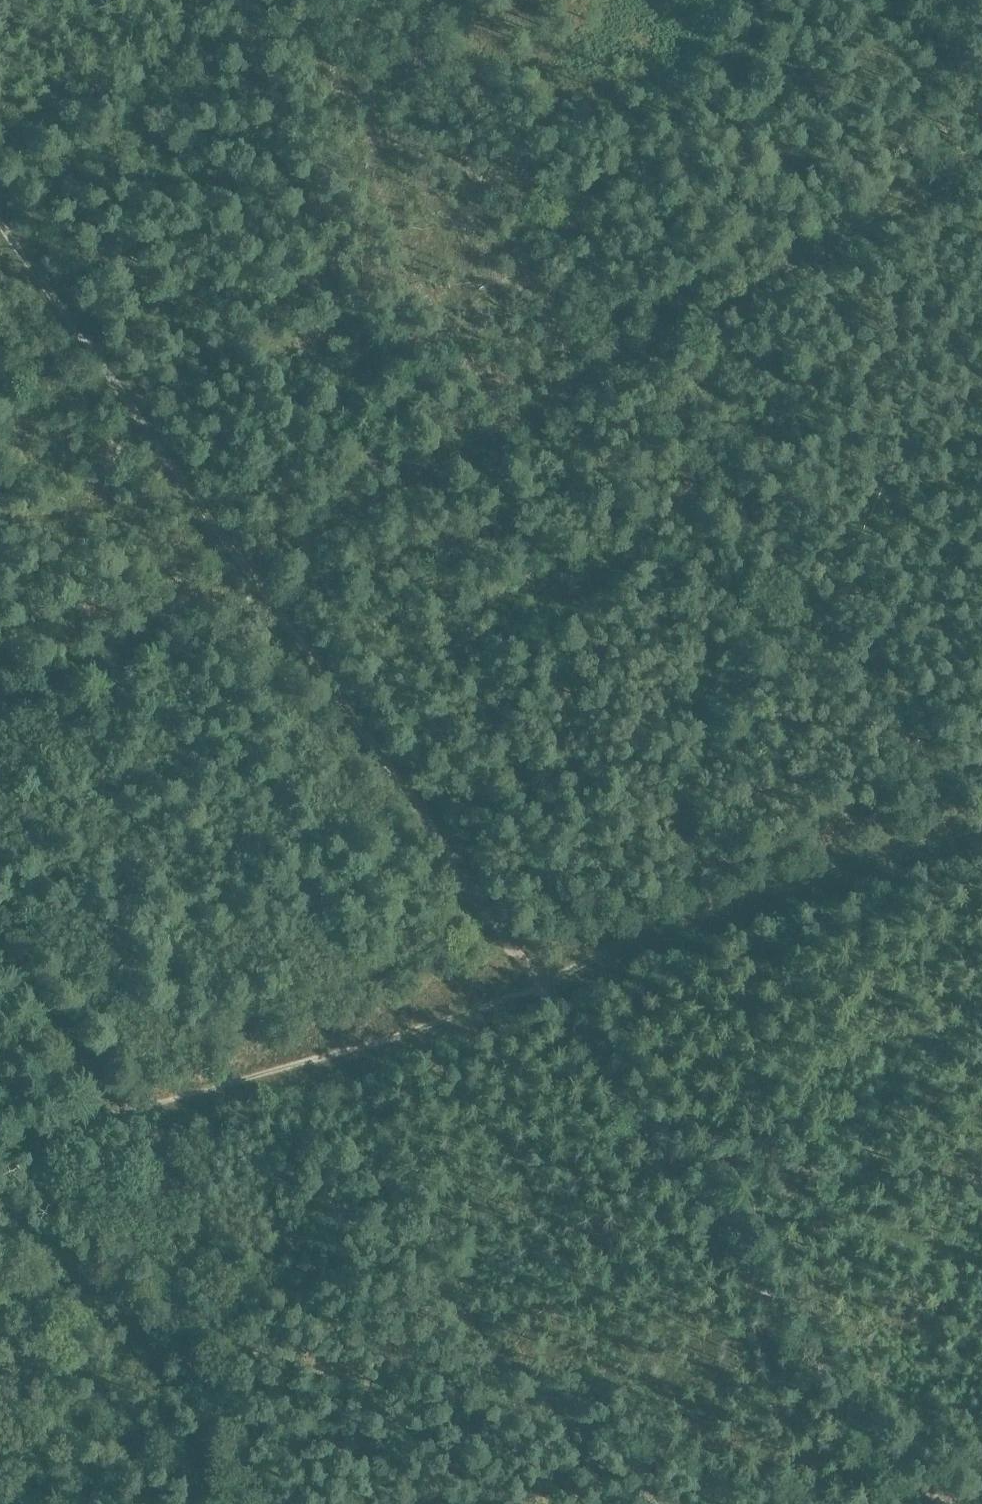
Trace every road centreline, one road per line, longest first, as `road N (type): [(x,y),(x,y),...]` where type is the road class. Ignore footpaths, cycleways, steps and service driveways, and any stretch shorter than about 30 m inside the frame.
road 1 (track): [(981,163),(250,573)]
road 2 (track): [(0,1169),(102,1119),(353,1049),(541,986)]
road 3 (track): [(250,573),(541,986)]
road 4 (track): [(541,986),(650,936),(981,826)]
road 5 (track): [(668,1157),(888,1467),(968,1503)]
road 6 (track): [(250,573),(0,224)]
road 7 (track): [(981,1183),(668,1157)]
road 8 (track): [(541,986),(668,1157)]
road 9 (track): [(0,956),(87,1079),(102,1119)]

